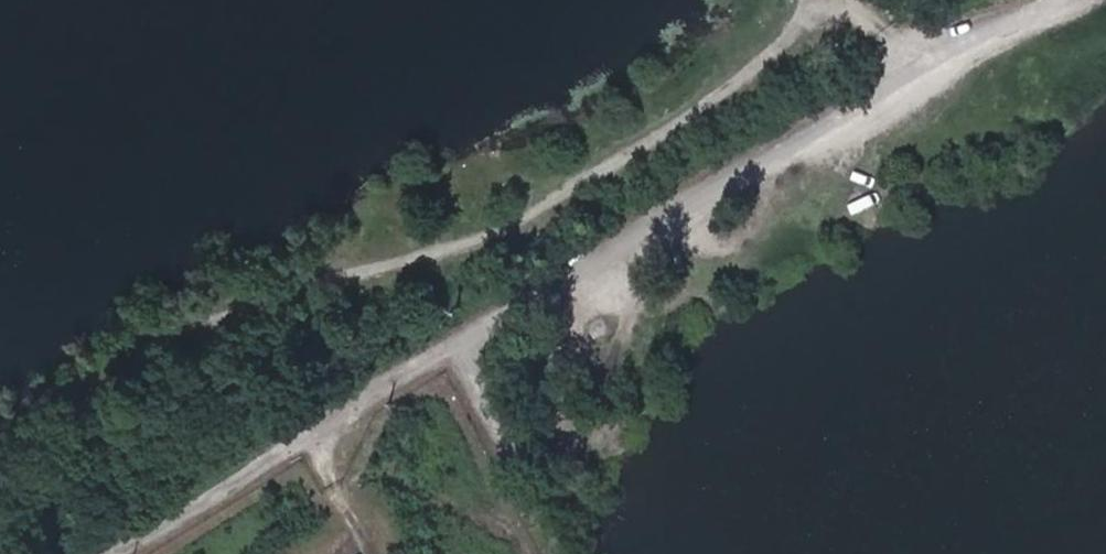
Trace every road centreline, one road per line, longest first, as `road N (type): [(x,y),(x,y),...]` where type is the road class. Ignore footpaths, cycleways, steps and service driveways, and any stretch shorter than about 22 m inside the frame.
road 1 (track): [(108,553),(873,120),(1053,0)]
road 2 (track): [(0,413),(17,415),(342,275),(606,176),(831,0)]
road 3 (track): [(943,73),(838,0)]

